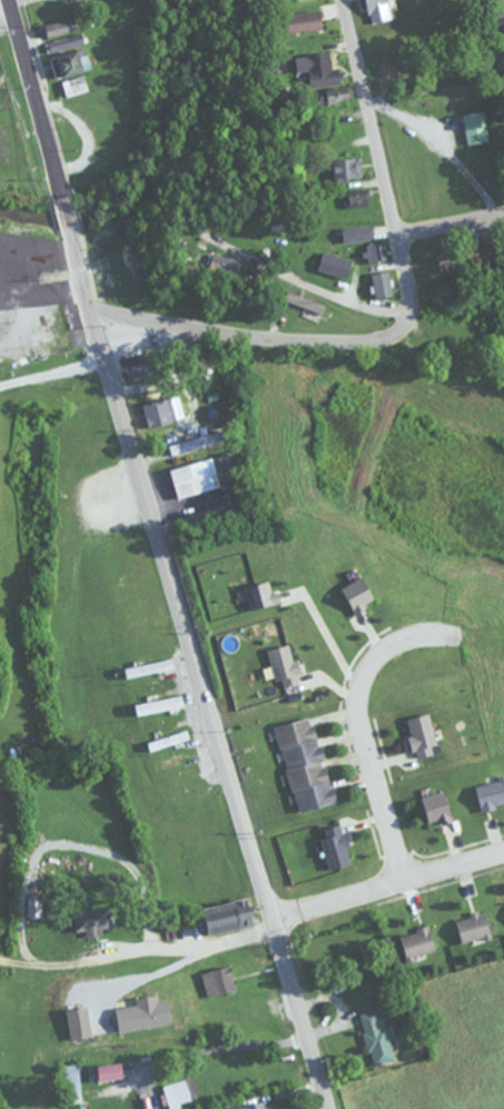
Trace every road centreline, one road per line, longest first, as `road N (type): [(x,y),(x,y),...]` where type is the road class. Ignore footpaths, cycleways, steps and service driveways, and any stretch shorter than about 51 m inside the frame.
road 1 (residential): [(331,1108),(88,314),(6,0)]
road 2 (residential): [(88,314),(327,347),(386,340),(411,315)]
road 3 (residential): [(407,877),(357,713),(363,679),(382,648),(407,636),(464,632)]
road 4 (residential): [(411,315),(343,0)]
road 5 (residential): [(503,853),(271,920)]
road 6 (residential): [(411,315),(334,299),(199,235)]
road 7 (residential): [(106,955),(208,947),(275,930)]

